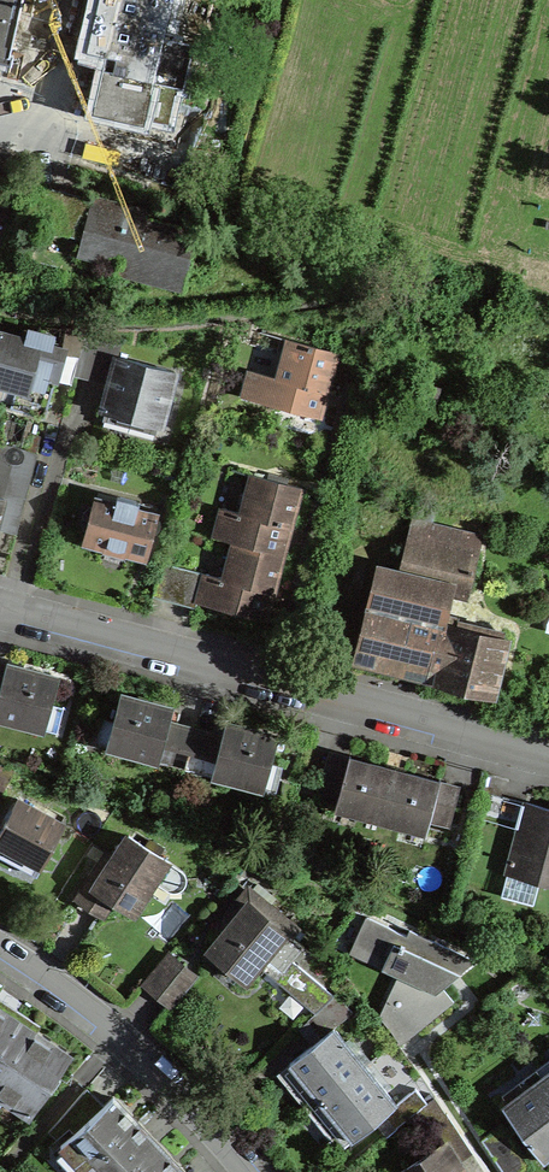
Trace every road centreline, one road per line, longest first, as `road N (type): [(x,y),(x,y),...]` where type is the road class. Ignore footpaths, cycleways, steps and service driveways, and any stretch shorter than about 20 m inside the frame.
road 1 (residential): [(0,610),(548,755)]
road 2 (residential): [(0,956),(65,993),(153,1072),(240,1171)]

